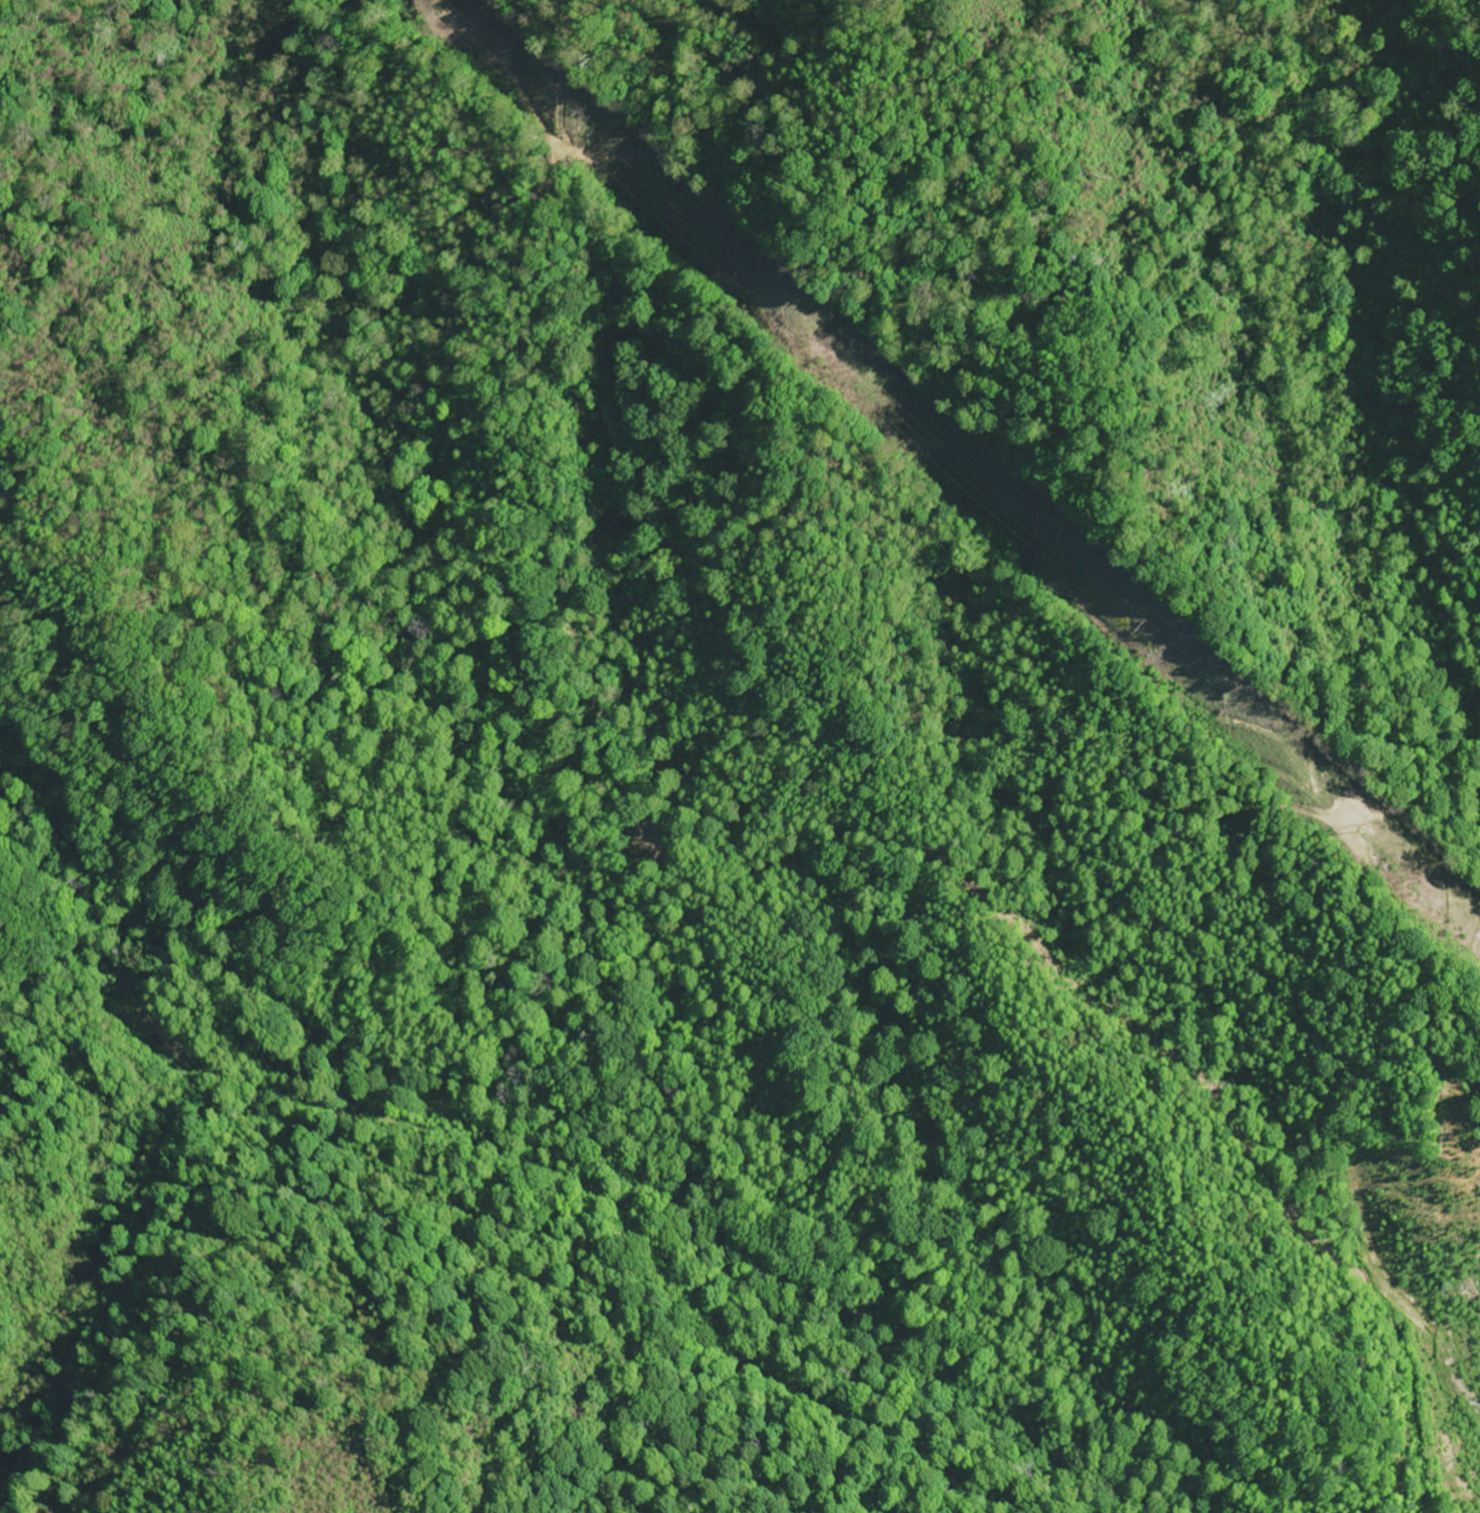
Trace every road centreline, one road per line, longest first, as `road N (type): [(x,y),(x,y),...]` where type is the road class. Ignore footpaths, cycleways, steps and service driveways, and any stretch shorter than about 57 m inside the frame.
road 1 (track): [(467,0),(558,152),(556,185),(529,248),(529,347),(540,388),(533,447),(607,733),(647,830),(656,829),(655,774),(668,759),(754,805),(935,844),(975,885),(987,801),(1014,788),(1119,808),(1270,800),(1344,829)]
road 2 (track): [(1469,1139),(1412,1018),(1357,844),(1334,806),(1250,759),(1108,719),(1074,687),(996,576)]

